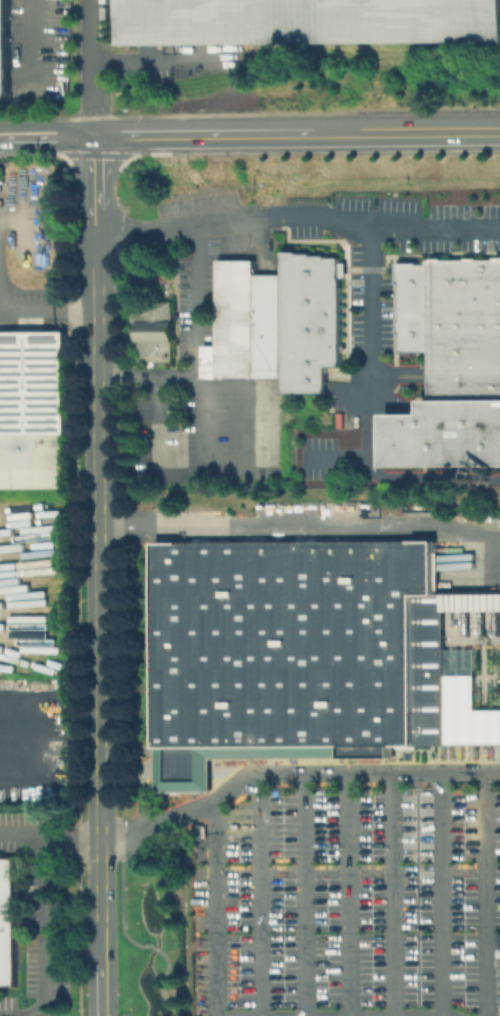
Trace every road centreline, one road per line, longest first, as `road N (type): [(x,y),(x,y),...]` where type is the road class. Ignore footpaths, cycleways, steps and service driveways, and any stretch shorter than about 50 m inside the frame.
road 1 (tertiary): [(97,134),(102,1015)]
road 2 (secondary): [(313,133),(97,134)]
road 3 (secondary): [(499,132),(313,133)]

